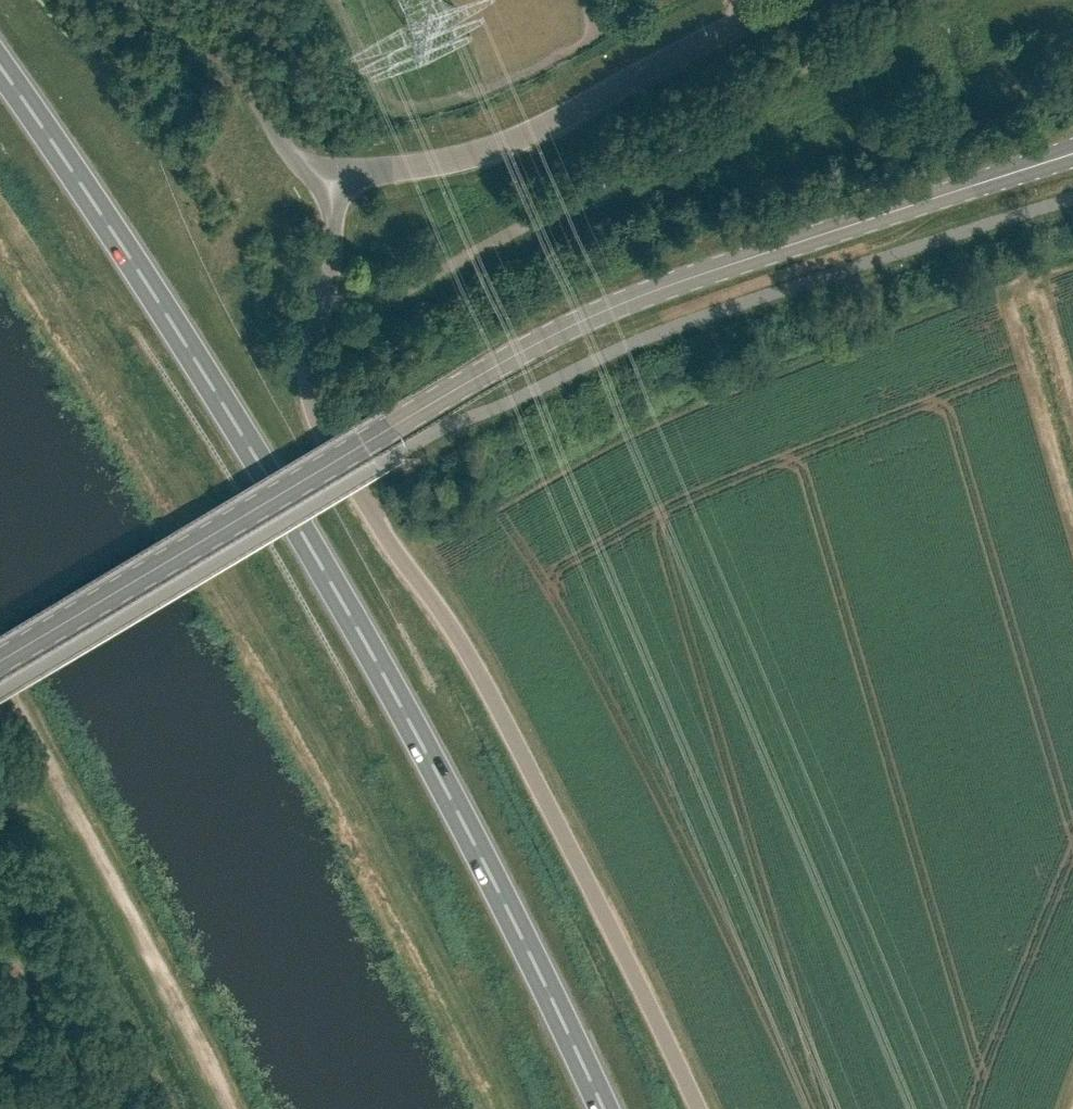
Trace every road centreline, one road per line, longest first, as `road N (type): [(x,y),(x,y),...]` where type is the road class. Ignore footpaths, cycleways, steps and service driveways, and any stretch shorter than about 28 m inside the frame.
road 1 (trunk): [(604,1108),(415,729),(300,528),(134,258),(0,65)]
road 2 (secondary): [(0,659),(520,342),(601,302),(1072,154)]
road 3 (unclassified): [(704,1108),(660,1007),(484,679),(339,481),(309,425),(305,356),(327,267),(330,172)]
road 4 (residential): [(330,172),(406,167),(508,140),(771,0)]
road 5 (unclassified): [(330,172),(224,35),(164,0)]

